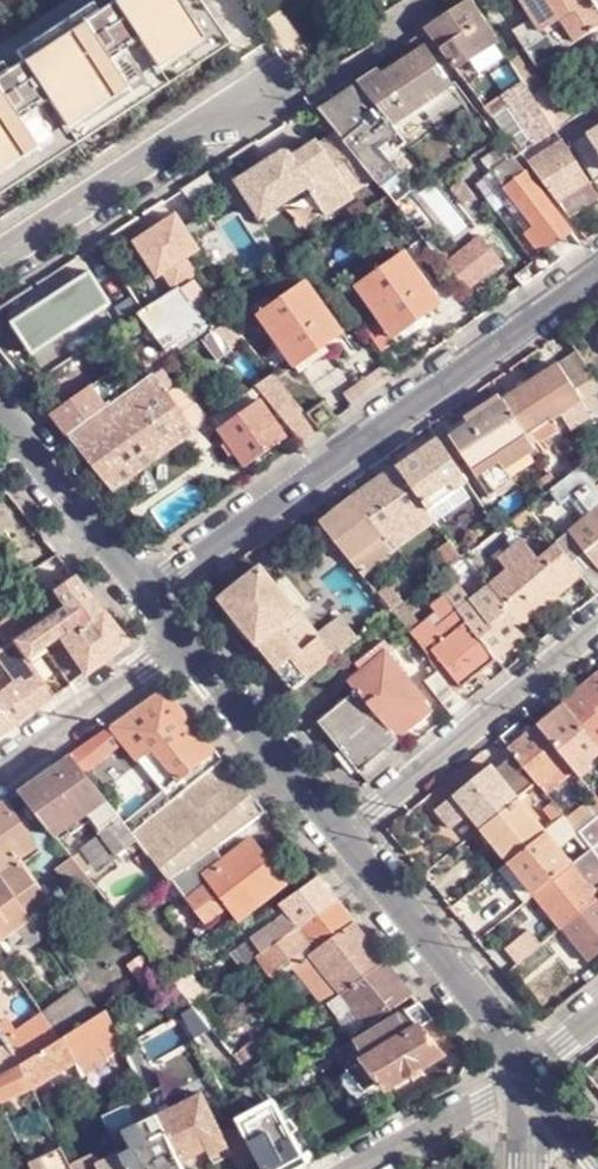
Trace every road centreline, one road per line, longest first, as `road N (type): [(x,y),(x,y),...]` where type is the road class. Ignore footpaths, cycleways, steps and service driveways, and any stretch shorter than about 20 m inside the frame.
road 1 (residential): [(597,273),(144,594)]
road 2 (residential): [(421,0),(398,41),(299,104),(192,132),(0,259)]
road 3 (residential): [(597,627),(341,837)]
road 4 (residential): [(523,1073),(341,837)]
road 5 (residential): [(341,837),(180,640)]
road 6 (residential): [(144,594),(0,418)]
road 7 (residential): [(0,769),(180,640)]
road 8 (residential): [(361,1168),(484,1104),(523,1073)]

